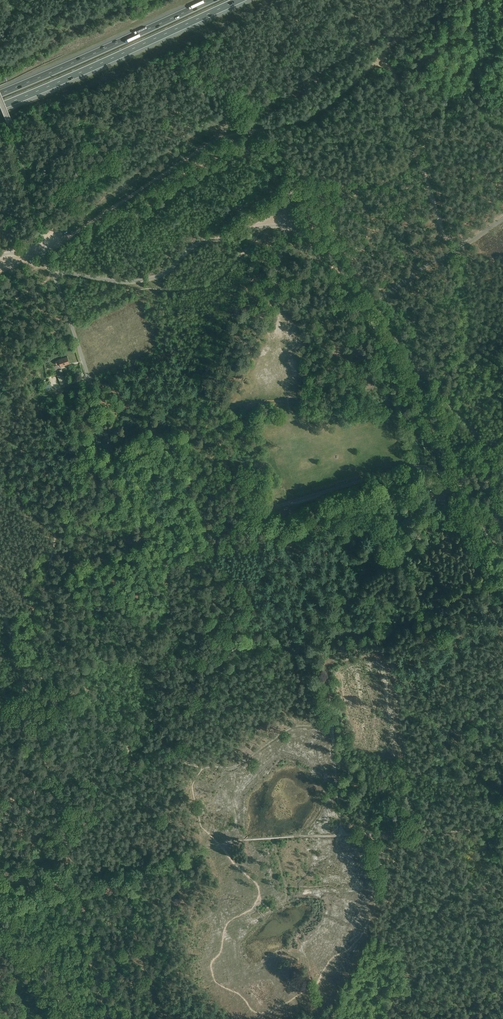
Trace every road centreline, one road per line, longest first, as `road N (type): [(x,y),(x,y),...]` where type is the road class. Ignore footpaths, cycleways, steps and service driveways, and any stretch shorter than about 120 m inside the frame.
road 1 (unclassified): [(54,274),(124,482),(144,512),(188,540),(203,544),(243,515),(408,467),(489,486)]
road 2 (unclassified): [(364,305),(325,243),(287,228),(204,240),(160,276),(123,282),(54,274)]
road 3 (motorway): [(0,106),(238,0)]
road 4 (motorway): [(210,0),(0,93)]
road 5 (unclassified): [(489,486),(472,430),(364,305)]
road 6 (track): [(465,494),(364,305)]
road 7 (unclassified): [(43,259),(0,97)]
road 8 (unclassified): [(502,219),(364,305)]
road 9 (track): [(0,912),(70,1018)]

